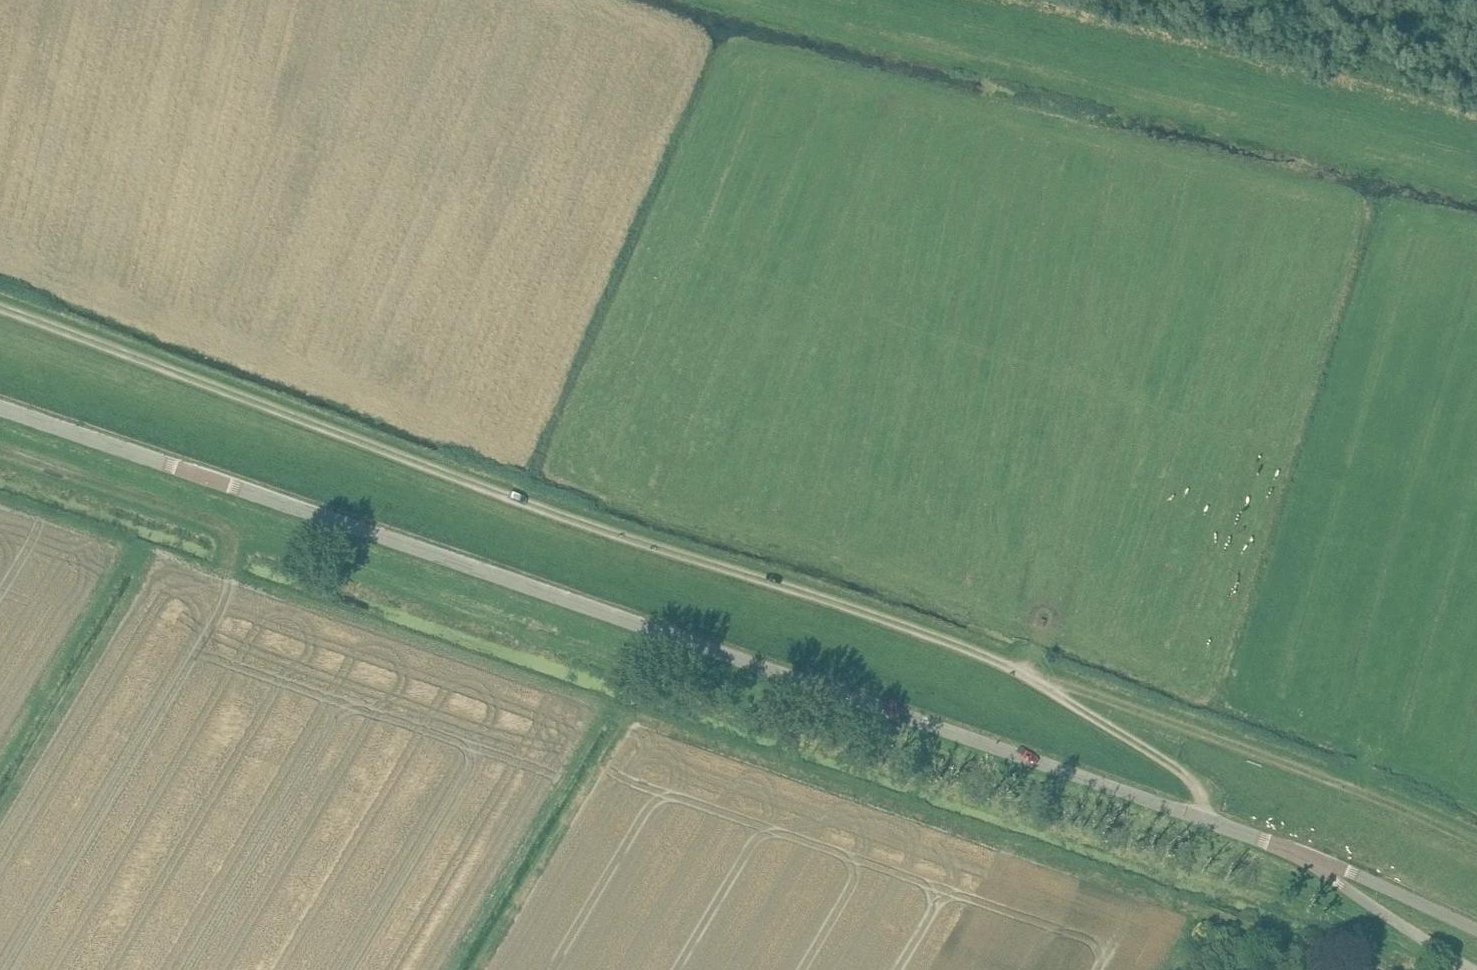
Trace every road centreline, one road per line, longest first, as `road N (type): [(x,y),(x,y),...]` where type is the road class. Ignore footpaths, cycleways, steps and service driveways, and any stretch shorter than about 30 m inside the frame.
road 1 (unclassified): [(1322,863),(1210,817),(0,403)]
road 2 (track): [(0,313),(565,522),(1057,685),(1210,817)]
road 3 (track): [(1057,685),(1476,840)]
road 4 (residential): [(1473,969),(1322,863)]
road 5 (unclassified): [(1476,935),(1322,863)]

